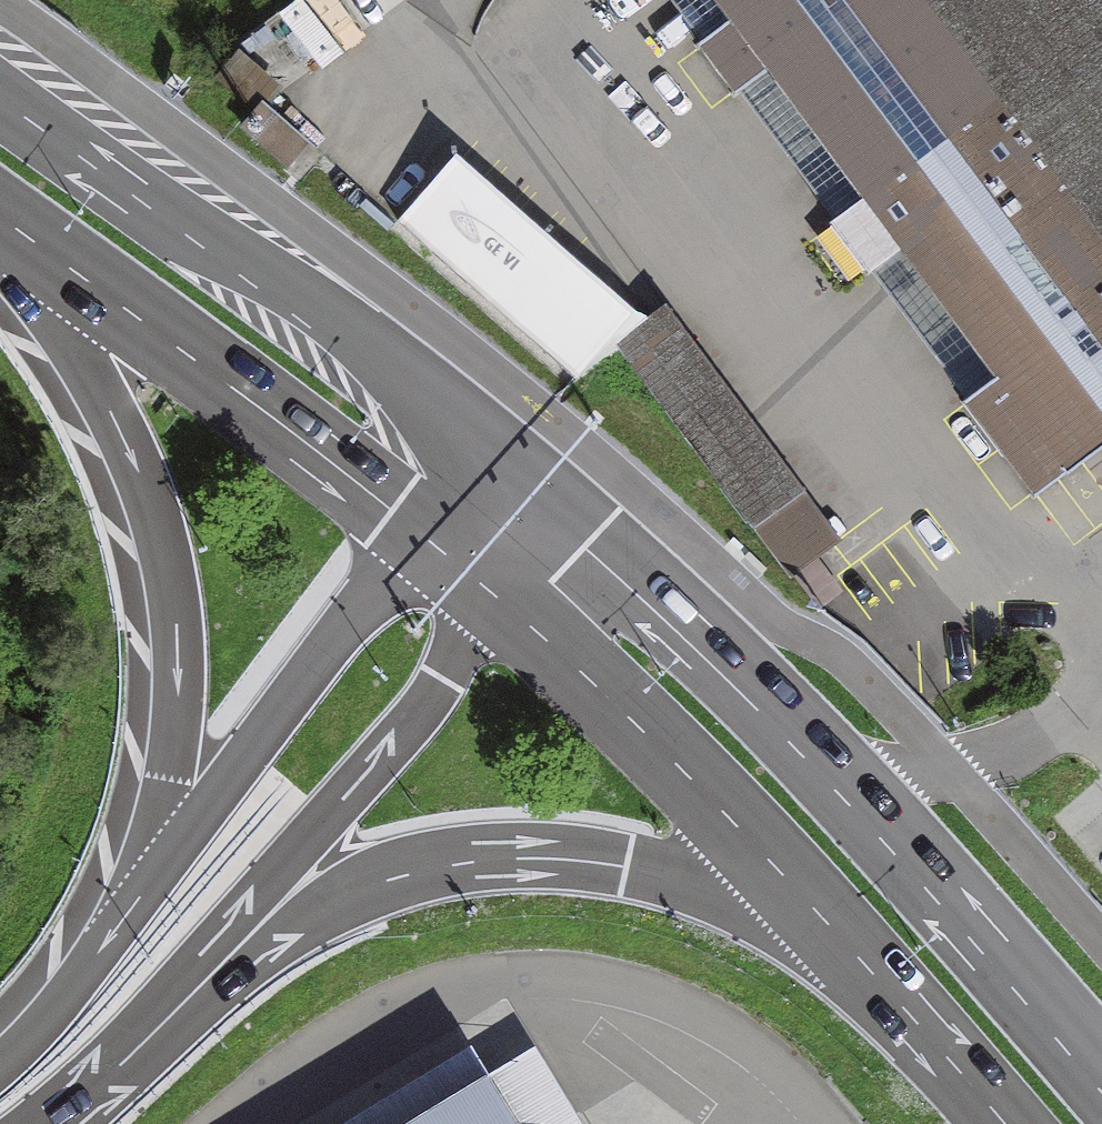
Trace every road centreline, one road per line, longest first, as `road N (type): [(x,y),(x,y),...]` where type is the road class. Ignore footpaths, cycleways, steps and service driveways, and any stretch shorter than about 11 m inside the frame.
road 1 (secondary): [(1101,1094),(820,775),(529,493)]
road 2 (motorway): [(179,1005),(290,921),(337,897),(466,860),(552,858),(677,879),(783,917),(865,959)]
road 3 (motorway): [(0,245),(109,414),(160,556),(172,642),(170,734),(126,914)]
road 4 (secondary): [(529,493),(290,306),(0,101)]
road 5 (secondary): [(0,220),(433,542)]
road 6 (secondary): [(494,594),(709,795),(865,959)]
road 7 (motorway): [(179,1005),(331,813),(394,749),(494,594)]
road 8 (motorway): [(433,542),(366,600),(126,914)]
road 9 (secondary): [(865,959),(1007,1123)]
road 10 (motorway): [(126,914),(0,1055)]
road 11 (motorway): [(54,1123),(179,1005)]

